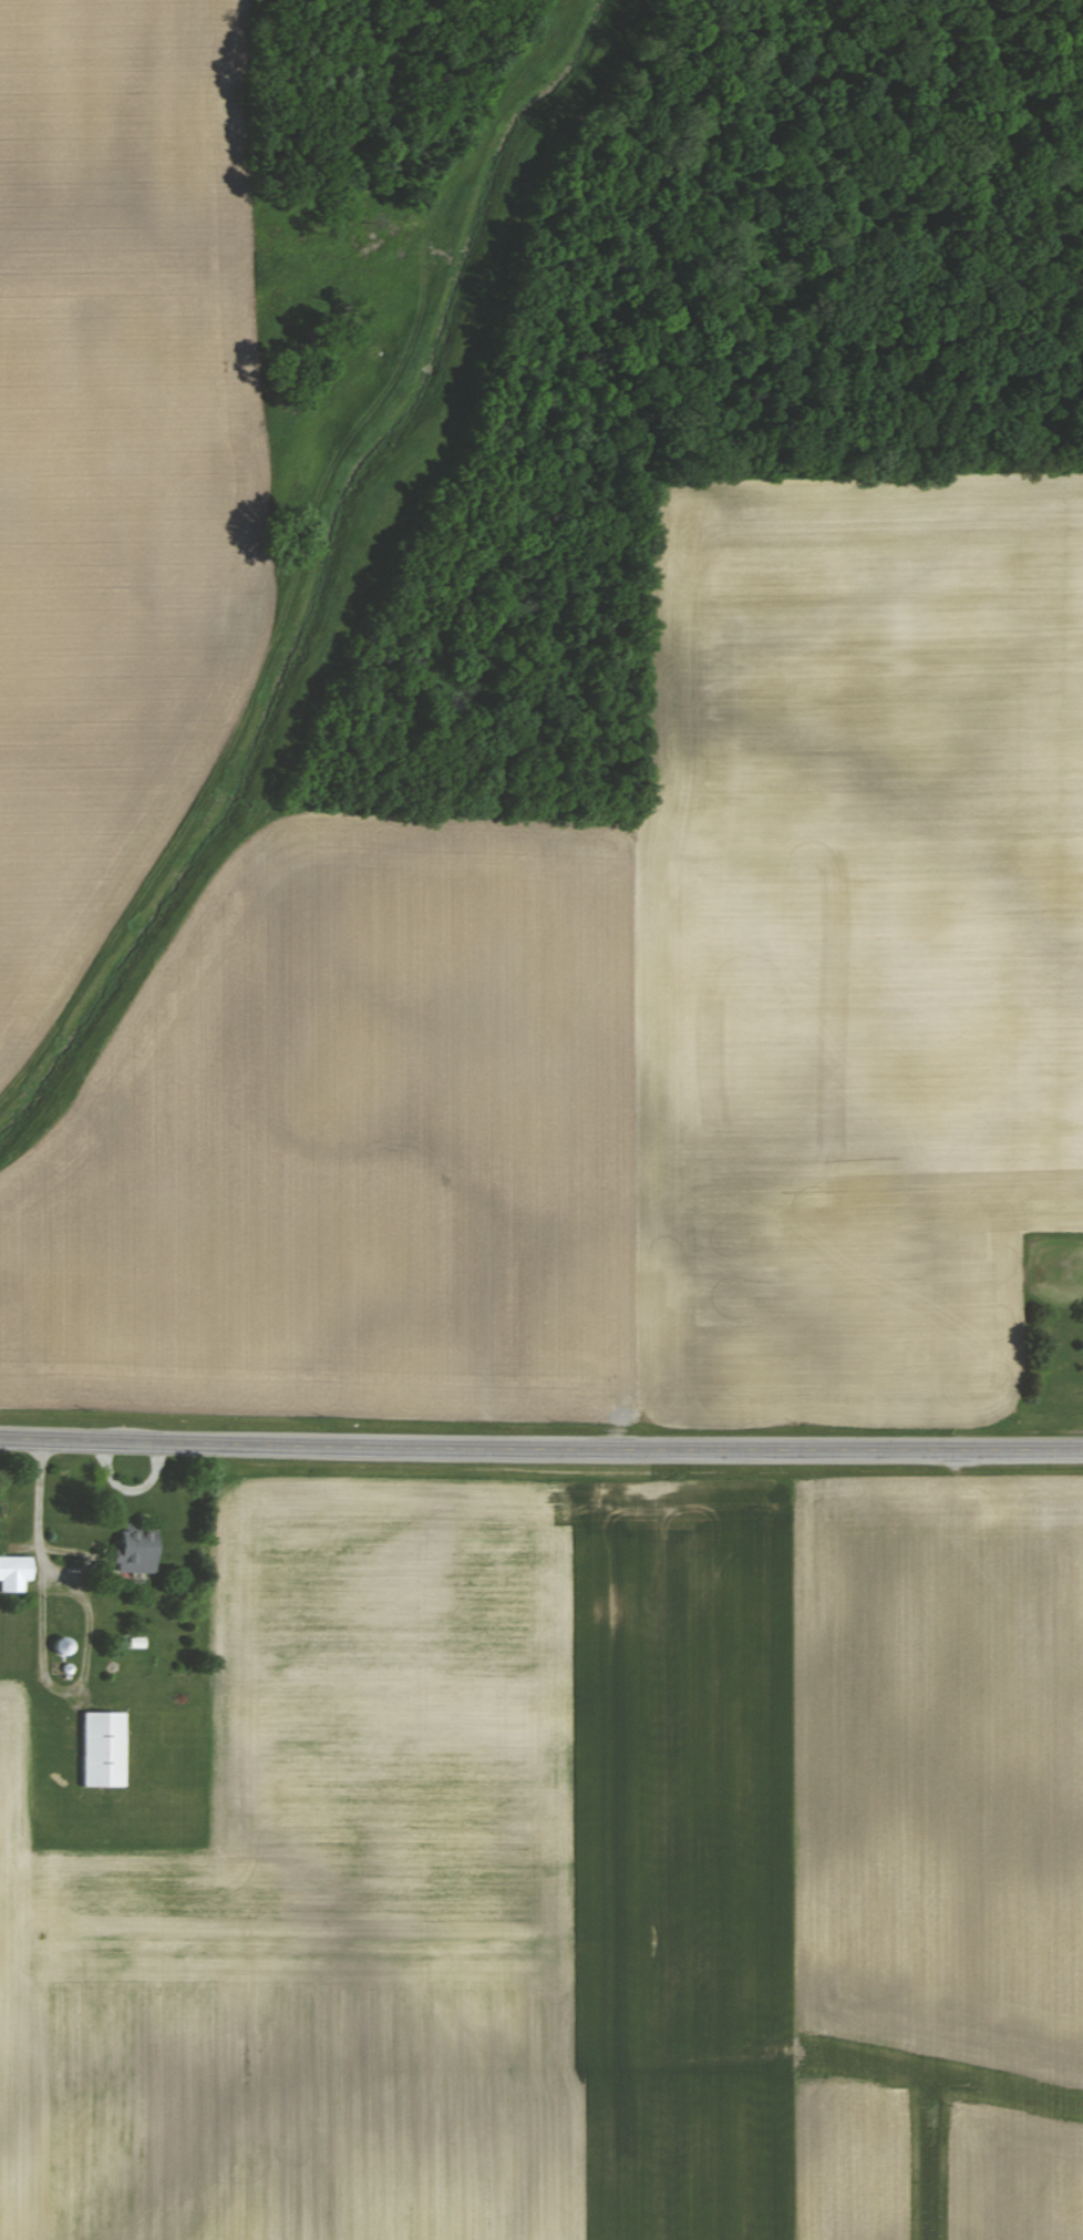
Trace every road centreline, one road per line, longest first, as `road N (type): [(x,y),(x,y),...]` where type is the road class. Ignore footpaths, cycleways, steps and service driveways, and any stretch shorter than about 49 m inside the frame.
road 1 (secondary): [(0,1441),(1082,1452)]

